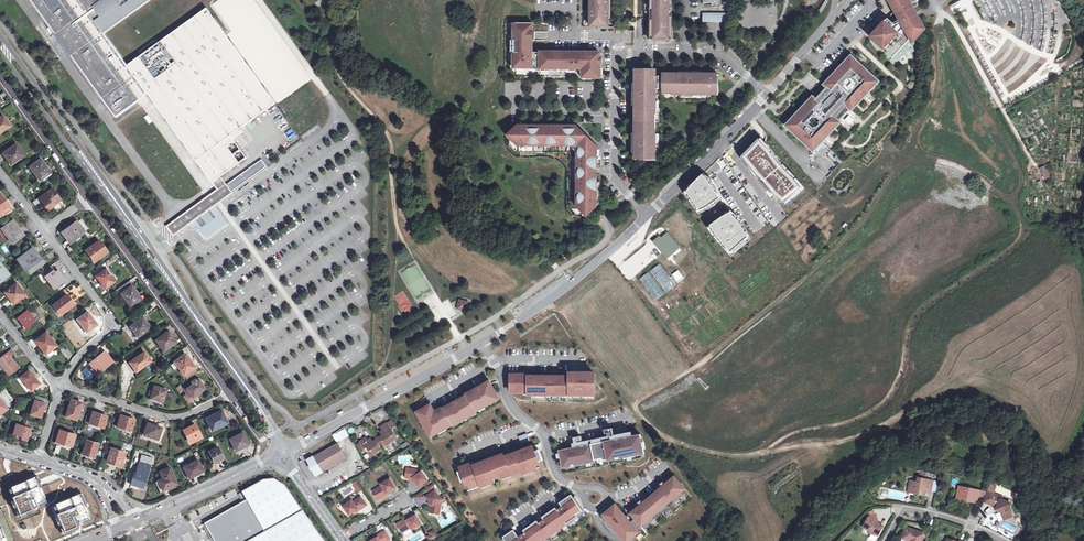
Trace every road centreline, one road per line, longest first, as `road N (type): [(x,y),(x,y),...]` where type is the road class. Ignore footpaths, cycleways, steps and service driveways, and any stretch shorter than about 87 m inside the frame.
road 1 (tertiary): [(284,453),(260,401),(0,30)]
road 2 (tertiary): [(0,57),(284,453)]
road 3 (residential): [(687,56),(616,54),(615,178),(647,215)]
road 4 (residential): [(87,199),(229,396)]
road 5 (tertiary): [(481,342),(284,453)]
road 6 (tertiary): [(647,215),(571,285),(481,342)]
road 7 (residential): [(45,229),(114,326),(59,387)]
road 8 (residential): [(481,342),(515,413),(547,437),(560,478),(585,494)]
road 9 (residential): [(59,387),(167,416),(229,396)]
road 10 (tertiary): [(768,92),(647,215)]
road 11 (tertiary): [(142,517),(284,453)]
road 12 (residential): [(0,79),(87,199)]
road 13 (residential): [(887,540),(904,510),(953,517),(1006,540)]
road 14 (tertiary): [(850,0),(768,92)]

